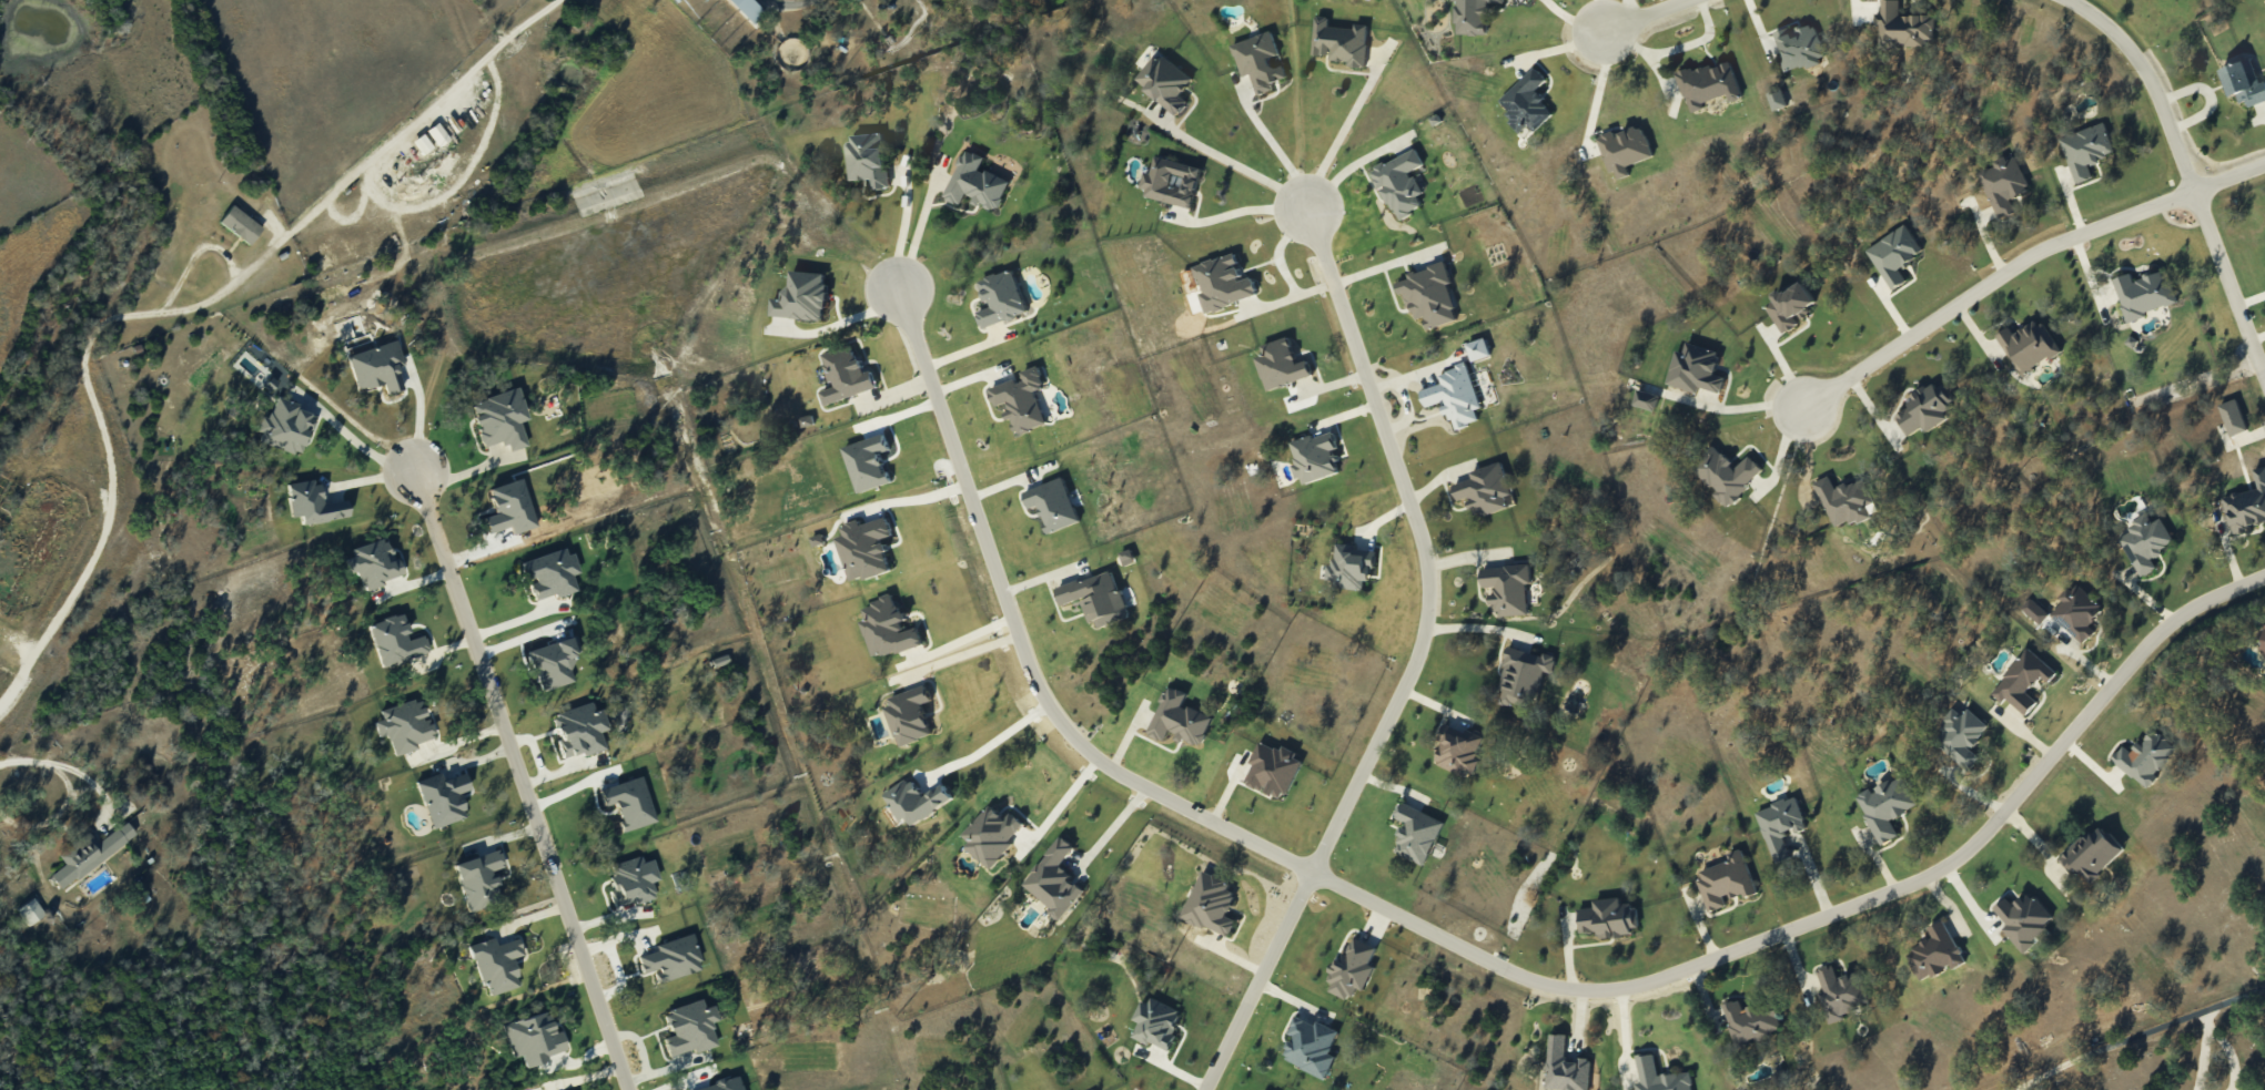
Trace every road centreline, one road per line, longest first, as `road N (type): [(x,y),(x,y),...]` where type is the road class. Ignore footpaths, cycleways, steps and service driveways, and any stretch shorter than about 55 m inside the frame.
road 1 (residential): [(2264,575),(2168,623),(1950,865),(1644,987),(1559,988),(1507,972),(1144,788),(1080,744),(1023,660),(906,286)]
road 2 (residential): [(1314,212),(1413,512),(1425,560),(1423,631),(1410,671),(1204,1089)]
road 3 (residential): [(628,1089),(415,469)]
road 4 (residential): [(1810,406),(2031,252),(2264,161)]
road 5 (residential): [(2074,0),(2106,22),(2167,115),(2264,376)]

